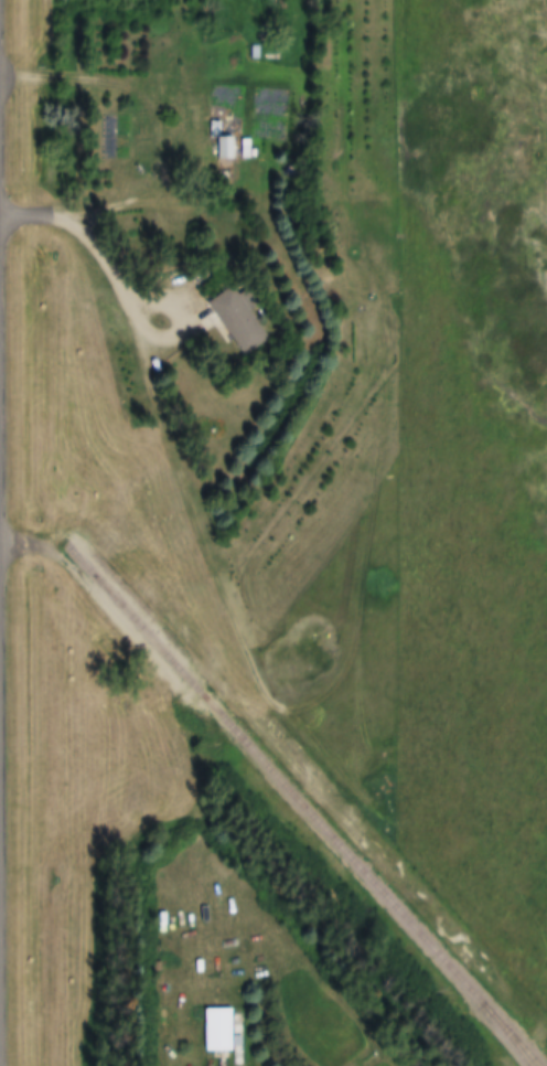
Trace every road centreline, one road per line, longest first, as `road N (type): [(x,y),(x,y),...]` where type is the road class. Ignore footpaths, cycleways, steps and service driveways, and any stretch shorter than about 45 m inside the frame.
road 1 (primary): [(3,1065),(2,0)]

